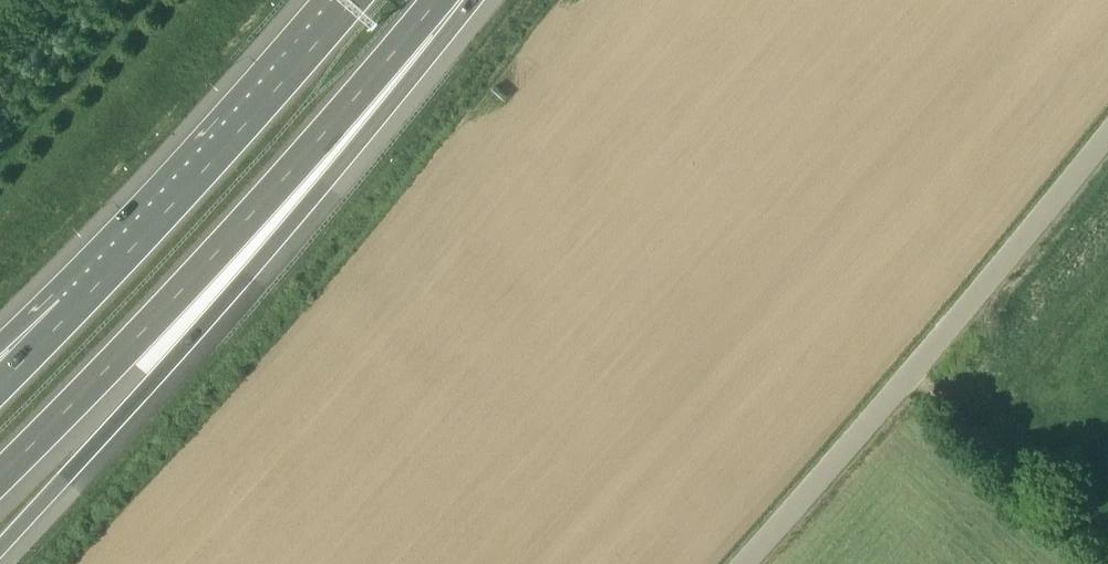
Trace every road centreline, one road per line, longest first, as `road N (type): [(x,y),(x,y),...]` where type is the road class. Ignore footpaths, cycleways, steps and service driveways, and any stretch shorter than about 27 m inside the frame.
road 1 (motorway): [(0,552),(333,162),(446,0)]
road 2 (motorway): [(0,477),(182,290),(437,0)]
road 3 (unclassified): [(738,563),(912,374),(1107,132)]
road 4 (motorway): [(349,0),(88,301)]
road 5 (track): [(1107,557),(912,374)]
road 6 (motorway): [(88,301),(0,387)]

